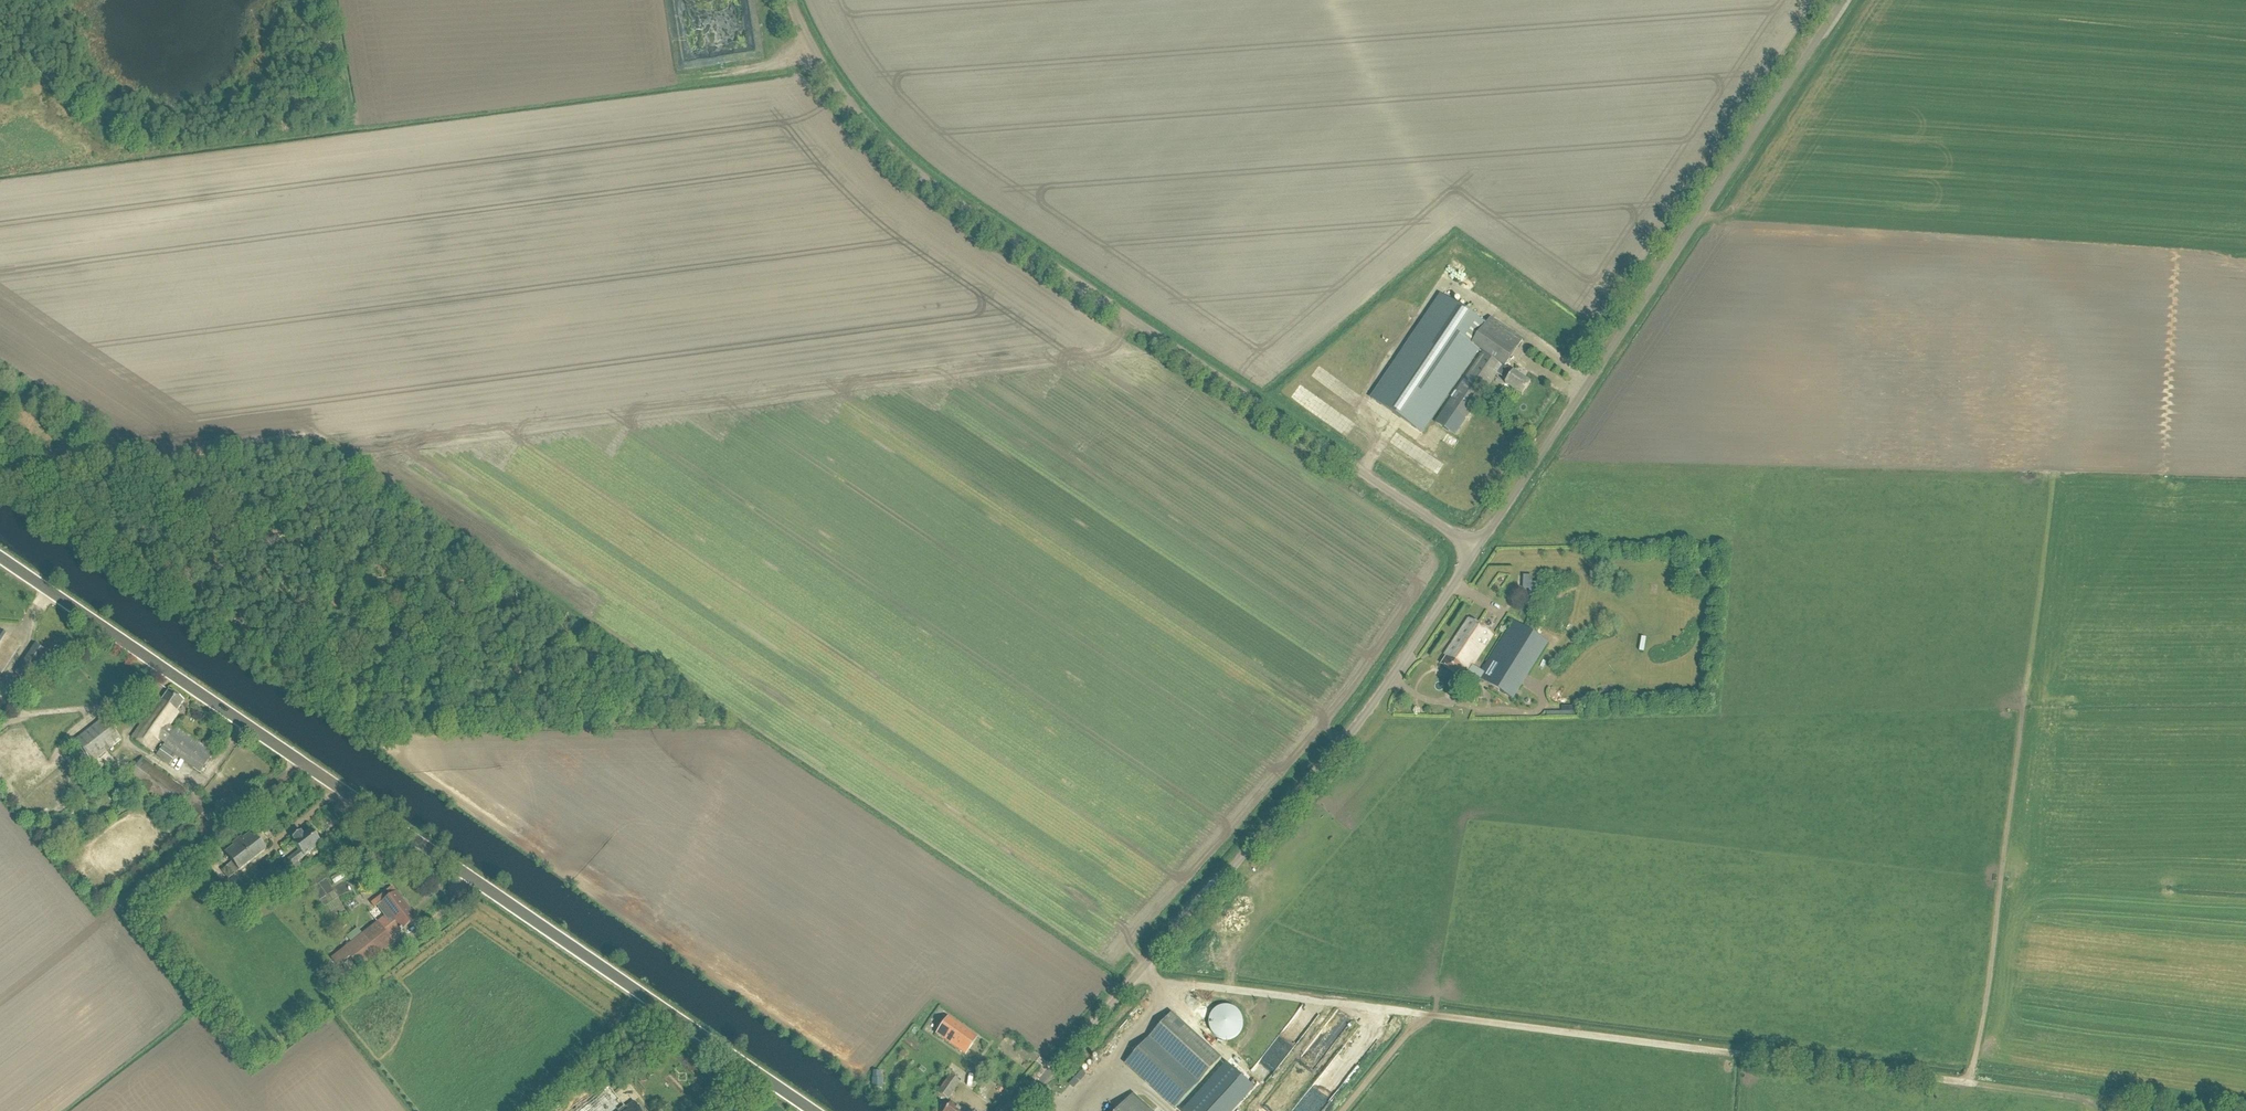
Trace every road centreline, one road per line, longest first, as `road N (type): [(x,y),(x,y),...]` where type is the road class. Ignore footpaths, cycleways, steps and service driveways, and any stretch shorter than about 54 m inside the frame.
road 1 (tertiary): [(812,1110),(0,557)]
road 2 (unclassified): [(791,0),(855,110),(934,187),(1477,551)]
road 3 (unclassified): [(1013,1110),(1356,727),(1477,551)]
road 4 (unclassified): [(1477,551),(1845,0)]

